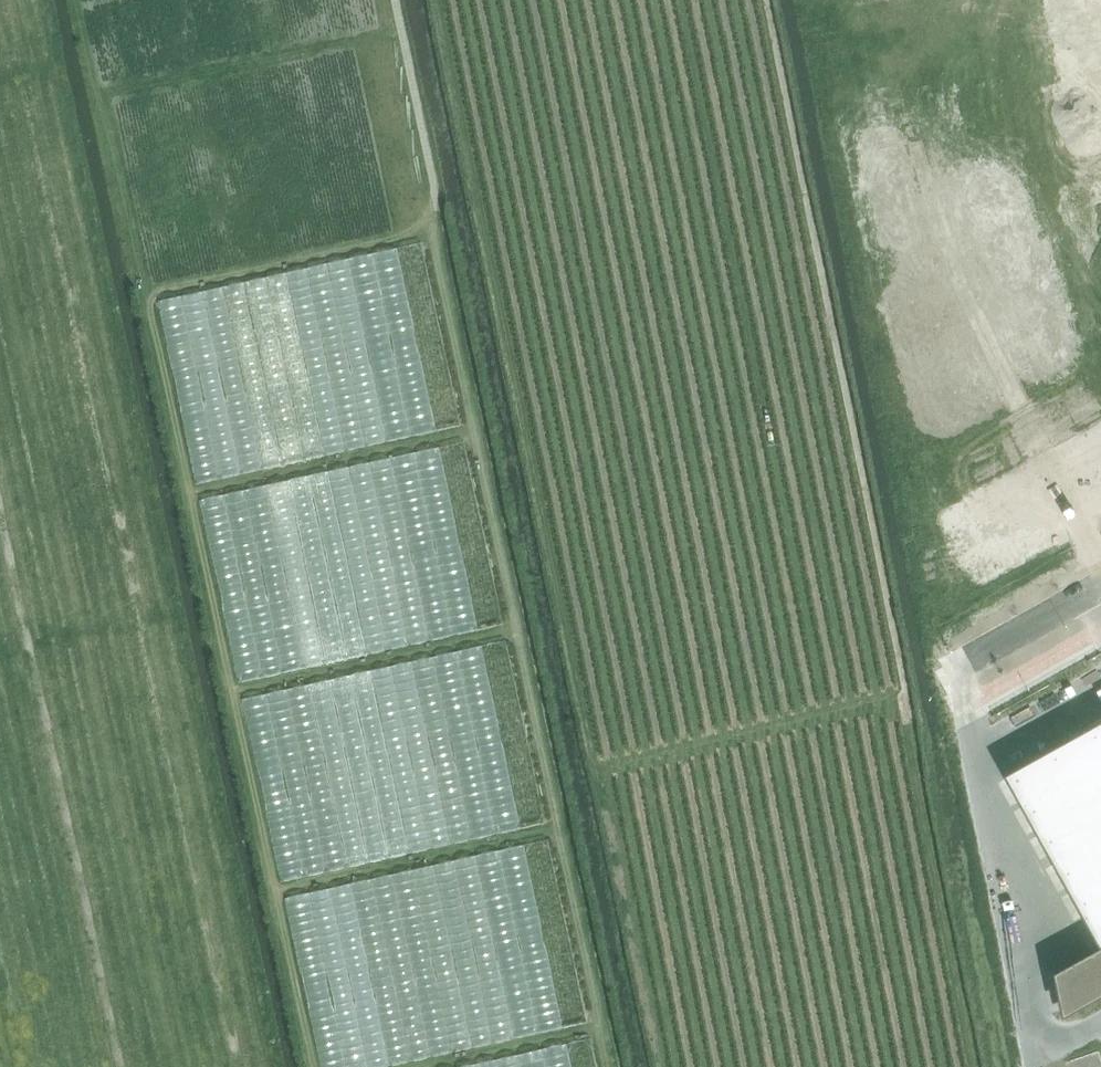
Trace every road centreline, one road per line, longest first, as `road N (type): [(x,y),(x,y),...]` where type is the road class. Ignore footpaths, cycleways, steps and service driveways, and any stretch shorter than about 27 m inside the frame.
road 1 (unclassified): [(962,659),(1100,581)]

